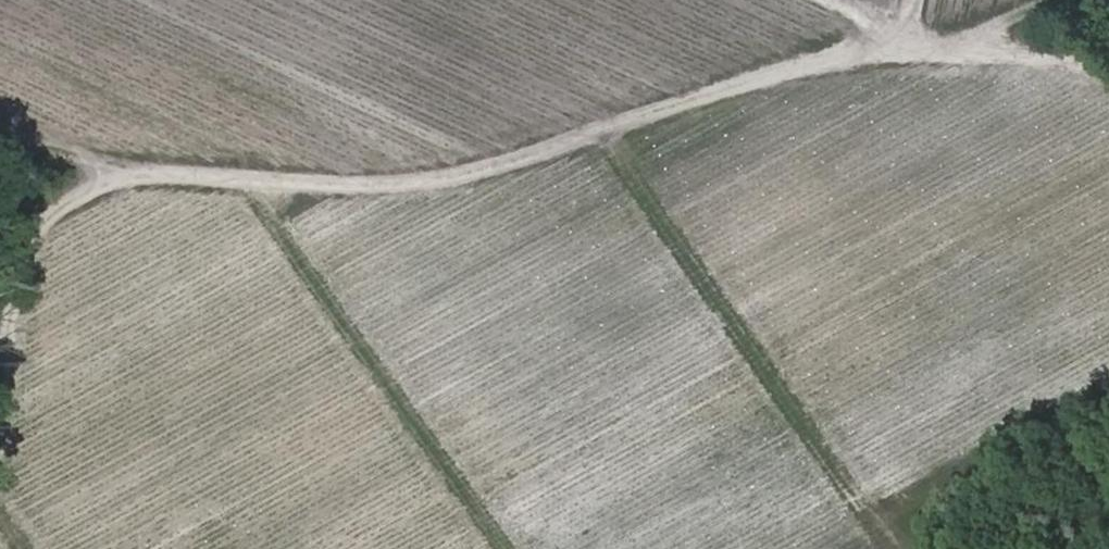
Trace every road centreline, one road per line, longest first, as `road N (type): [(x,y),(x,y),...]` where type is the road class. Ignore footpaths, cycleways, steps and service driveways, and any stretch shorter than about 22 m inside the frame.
road 1 (track): [(920,59),(822,61),(600,133),(909,548)]
road 2 (track): [(261,194),(522,548)]
road 3 (track): [(0,417),(45,202),(120,181),(261,194)]
road 4 (track): [(261,194),(444,185),(600,133)]
road 5 (track): [(920,59),(1108,1)]
road 6 (track): [(1108,66),(920,59)]

